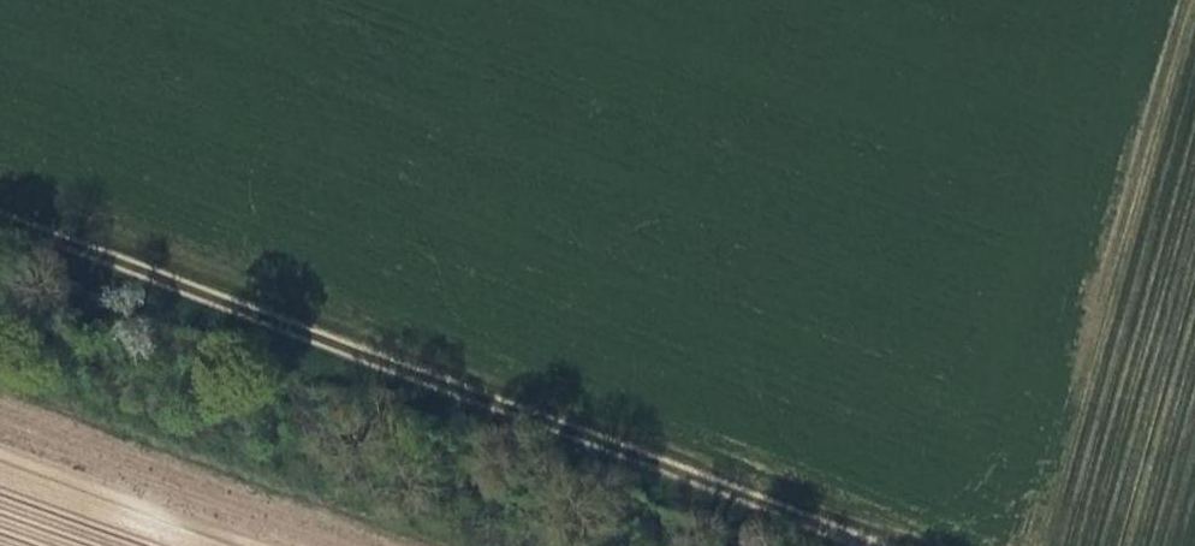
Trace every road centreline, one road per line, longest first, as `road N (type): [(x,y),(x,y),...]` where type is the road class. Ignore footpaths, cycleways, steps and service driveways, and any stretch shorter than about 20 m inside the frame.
road 1 (track): [(0,221),(859,545)]

